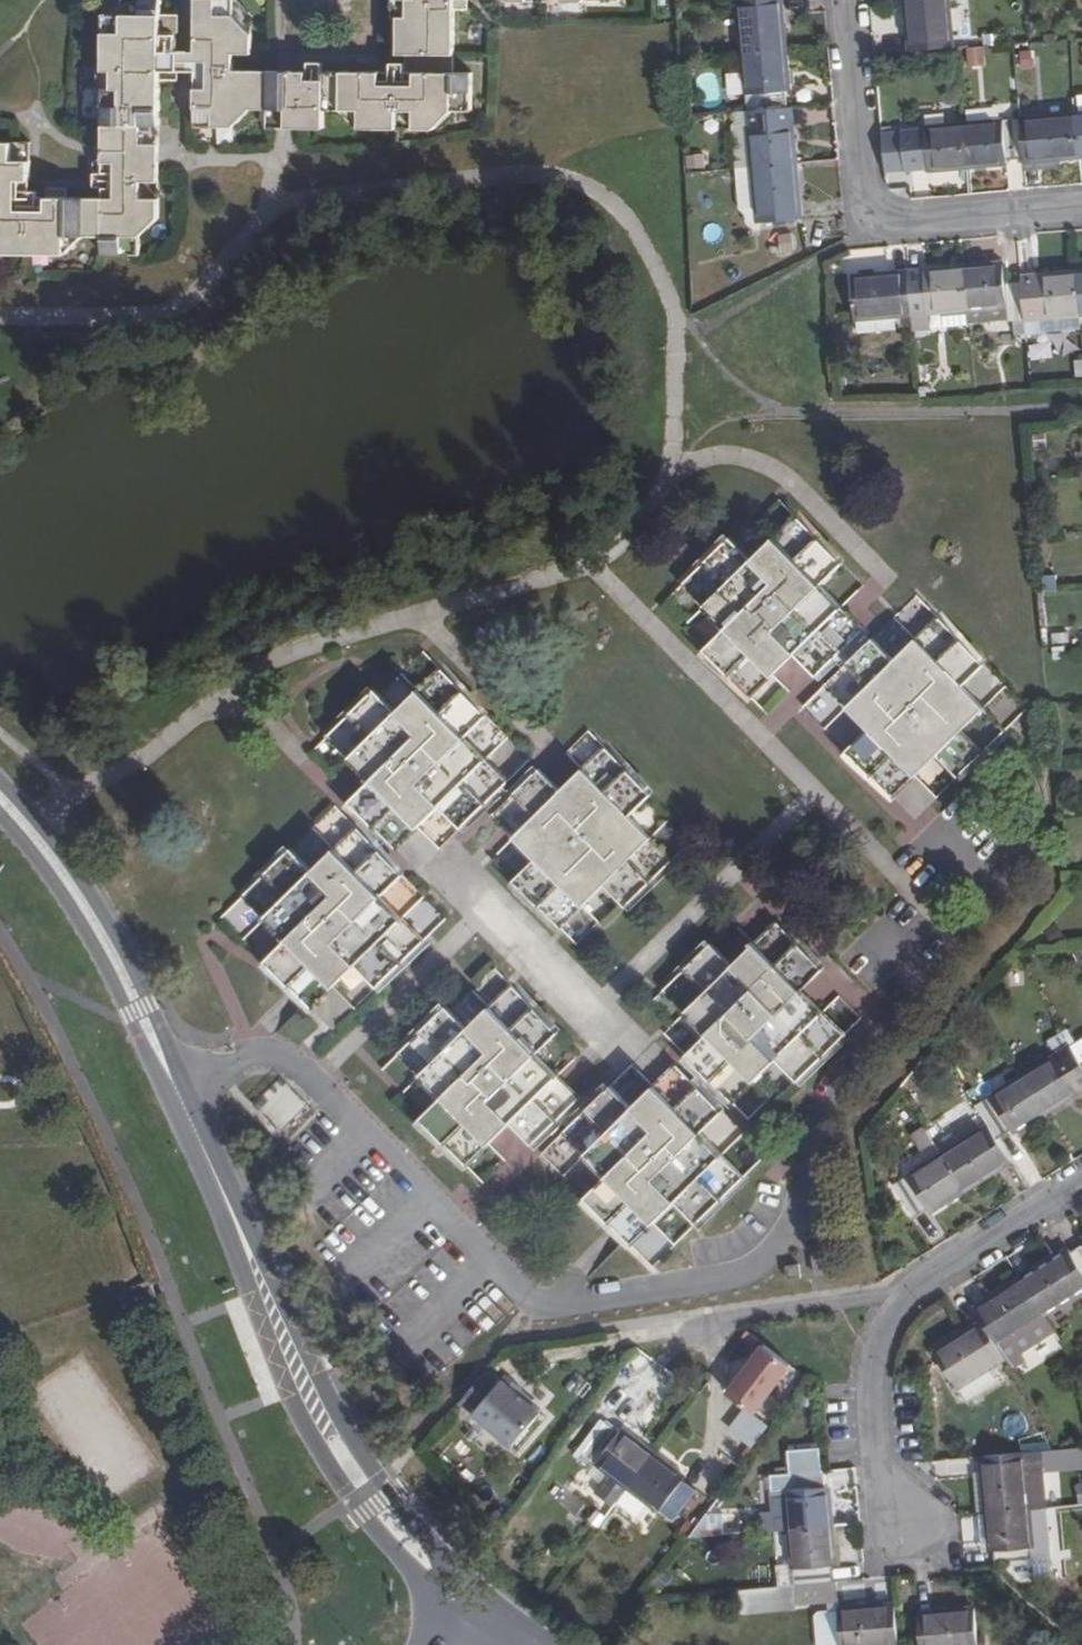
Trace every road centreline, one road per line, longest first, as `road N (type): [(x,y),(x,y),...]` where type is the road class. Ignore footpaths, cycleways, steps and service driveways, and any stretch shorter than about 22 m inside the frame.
road 1 (residential): [(175,1088),(250,1058),(281,1058),(319,1084),(530,1308),(730,1278),(766,1261),(792,1233),(813,1112),(879,1021),(941,968),(954,867)]
road 2 (tertiary): [(486,1621),(366,1492),(337,1449),(175,1088)]
road 3 (residential): [(846,0),(866,225),(1081,203)]
road 4 (residential): [(904,1520),(876,1456),(873,1360),(915,1293),(1081,1192)]
road 5 (tertiary): [(175,1088),(87,909),(0,799)]

